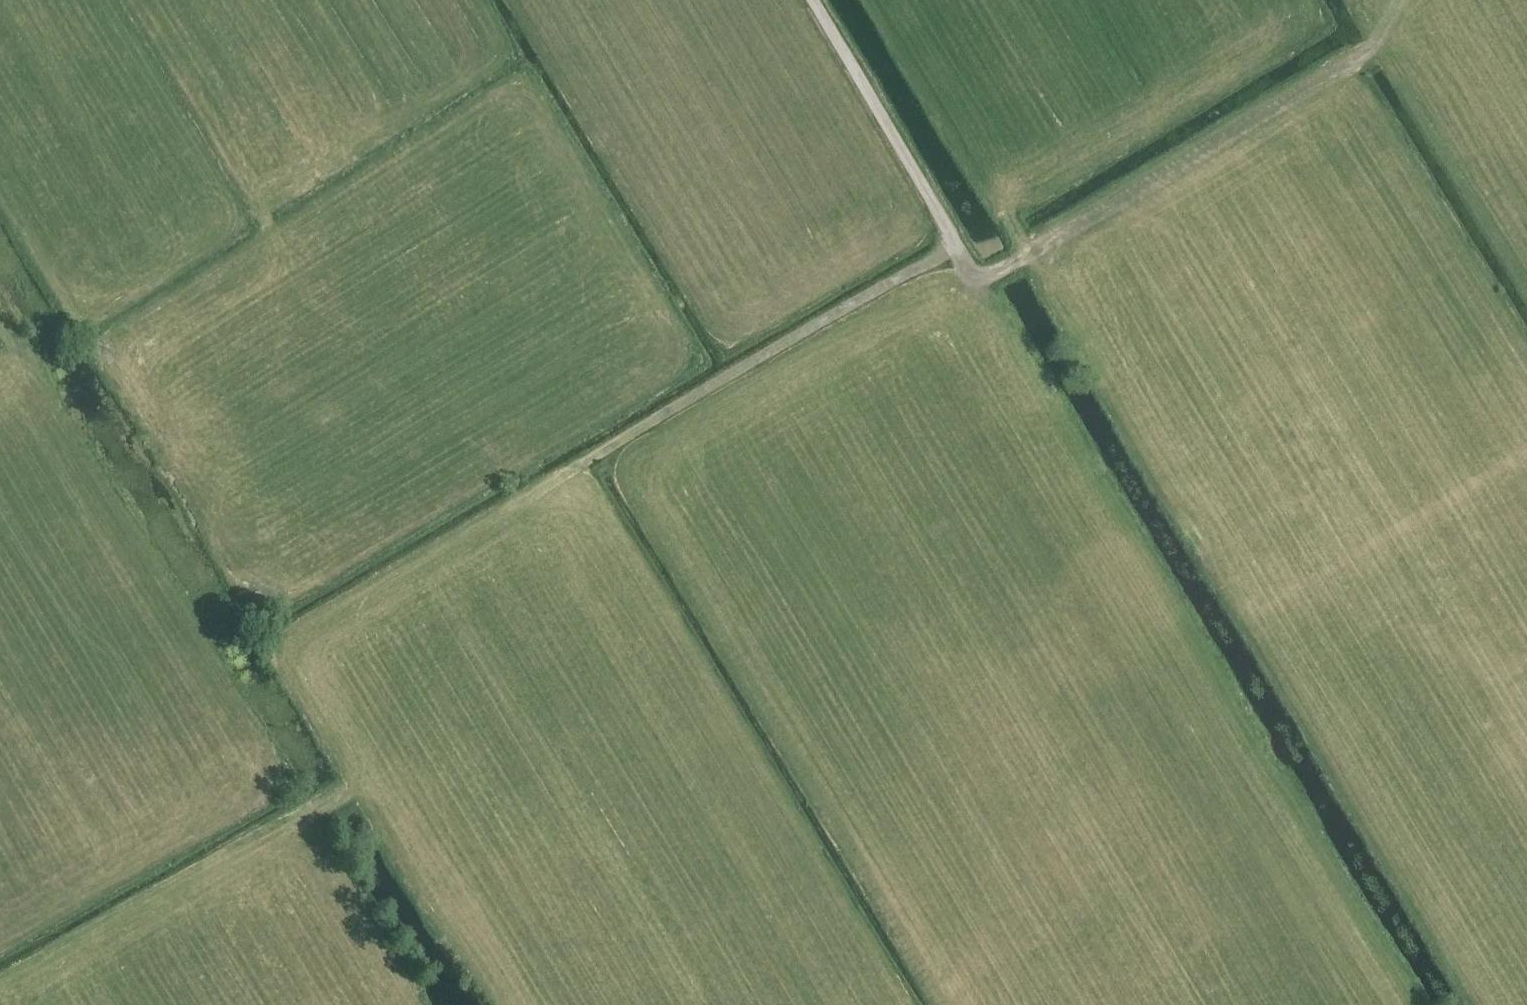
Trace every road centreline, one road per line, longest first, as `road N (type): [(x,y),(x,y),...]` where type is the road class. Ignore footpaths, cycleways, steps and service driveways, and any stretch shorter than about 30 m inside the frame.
road 1 (track): [(807,0),(953,244),(539,490)]

